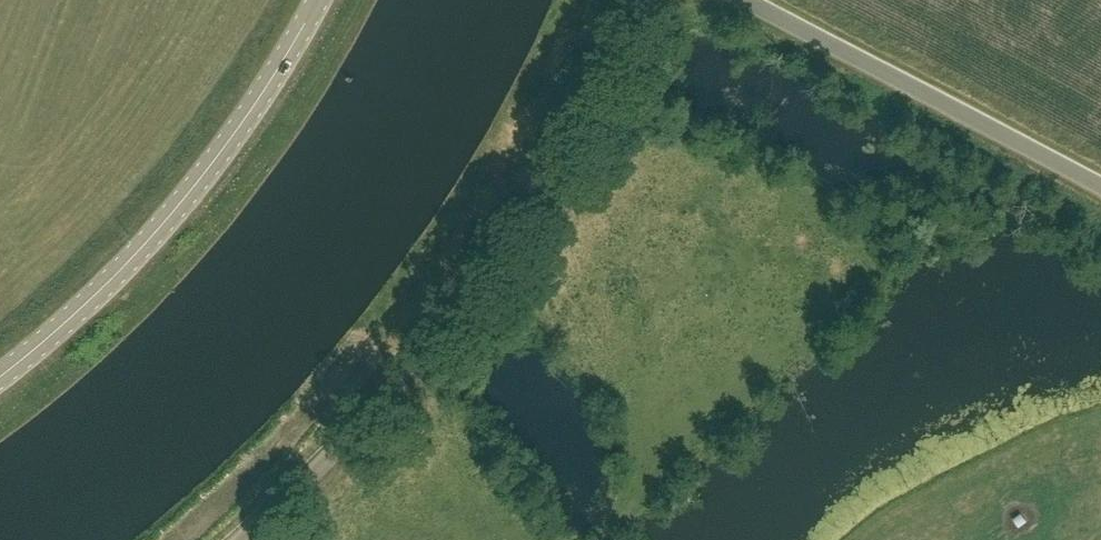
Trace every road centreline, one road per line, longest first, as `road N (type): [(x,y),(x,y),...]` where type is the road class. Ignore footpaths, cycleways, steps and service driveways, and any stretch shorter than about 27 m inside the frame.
road 1 (unclassified): [(246,539),(359,435),(452,323),(589,104),(640,0)]
road 2 (tertiary): [(0,377),(87,303),(212,165),(318,0)]
road 3 (unclassified): [(1100,186),(936,94),(739,0)]

